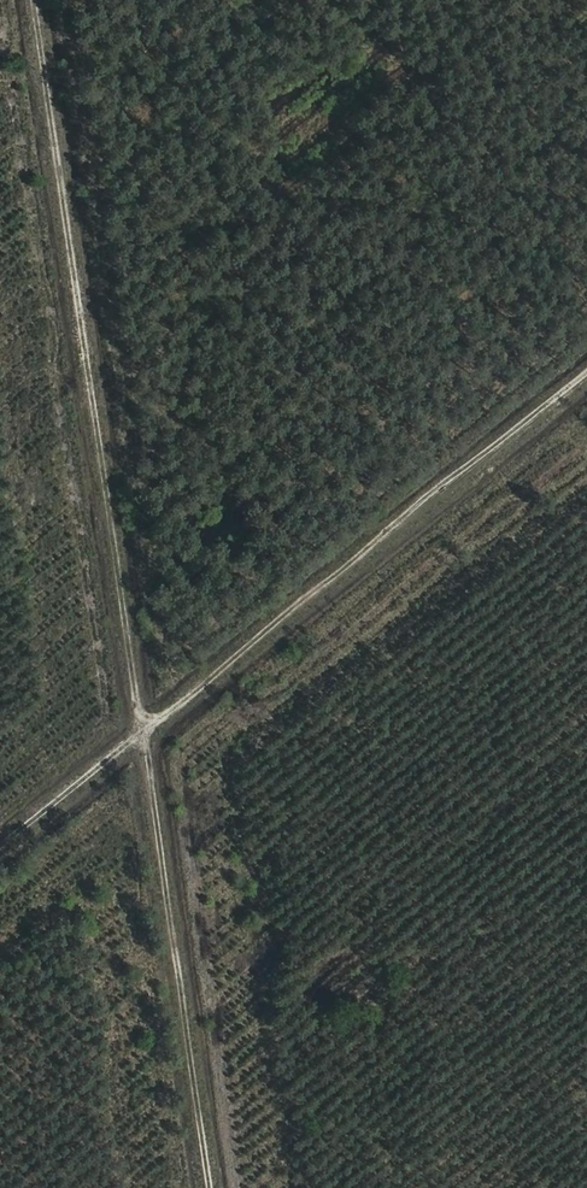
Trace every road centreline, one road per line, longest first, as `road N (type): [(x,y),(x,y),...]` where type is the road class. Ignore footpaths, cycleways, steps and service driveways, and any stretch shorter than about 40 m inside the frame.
road 1 (track): [(40,0),(139,739),(213,1187)]
road 2 (track): [(586,378),(0,851)]

